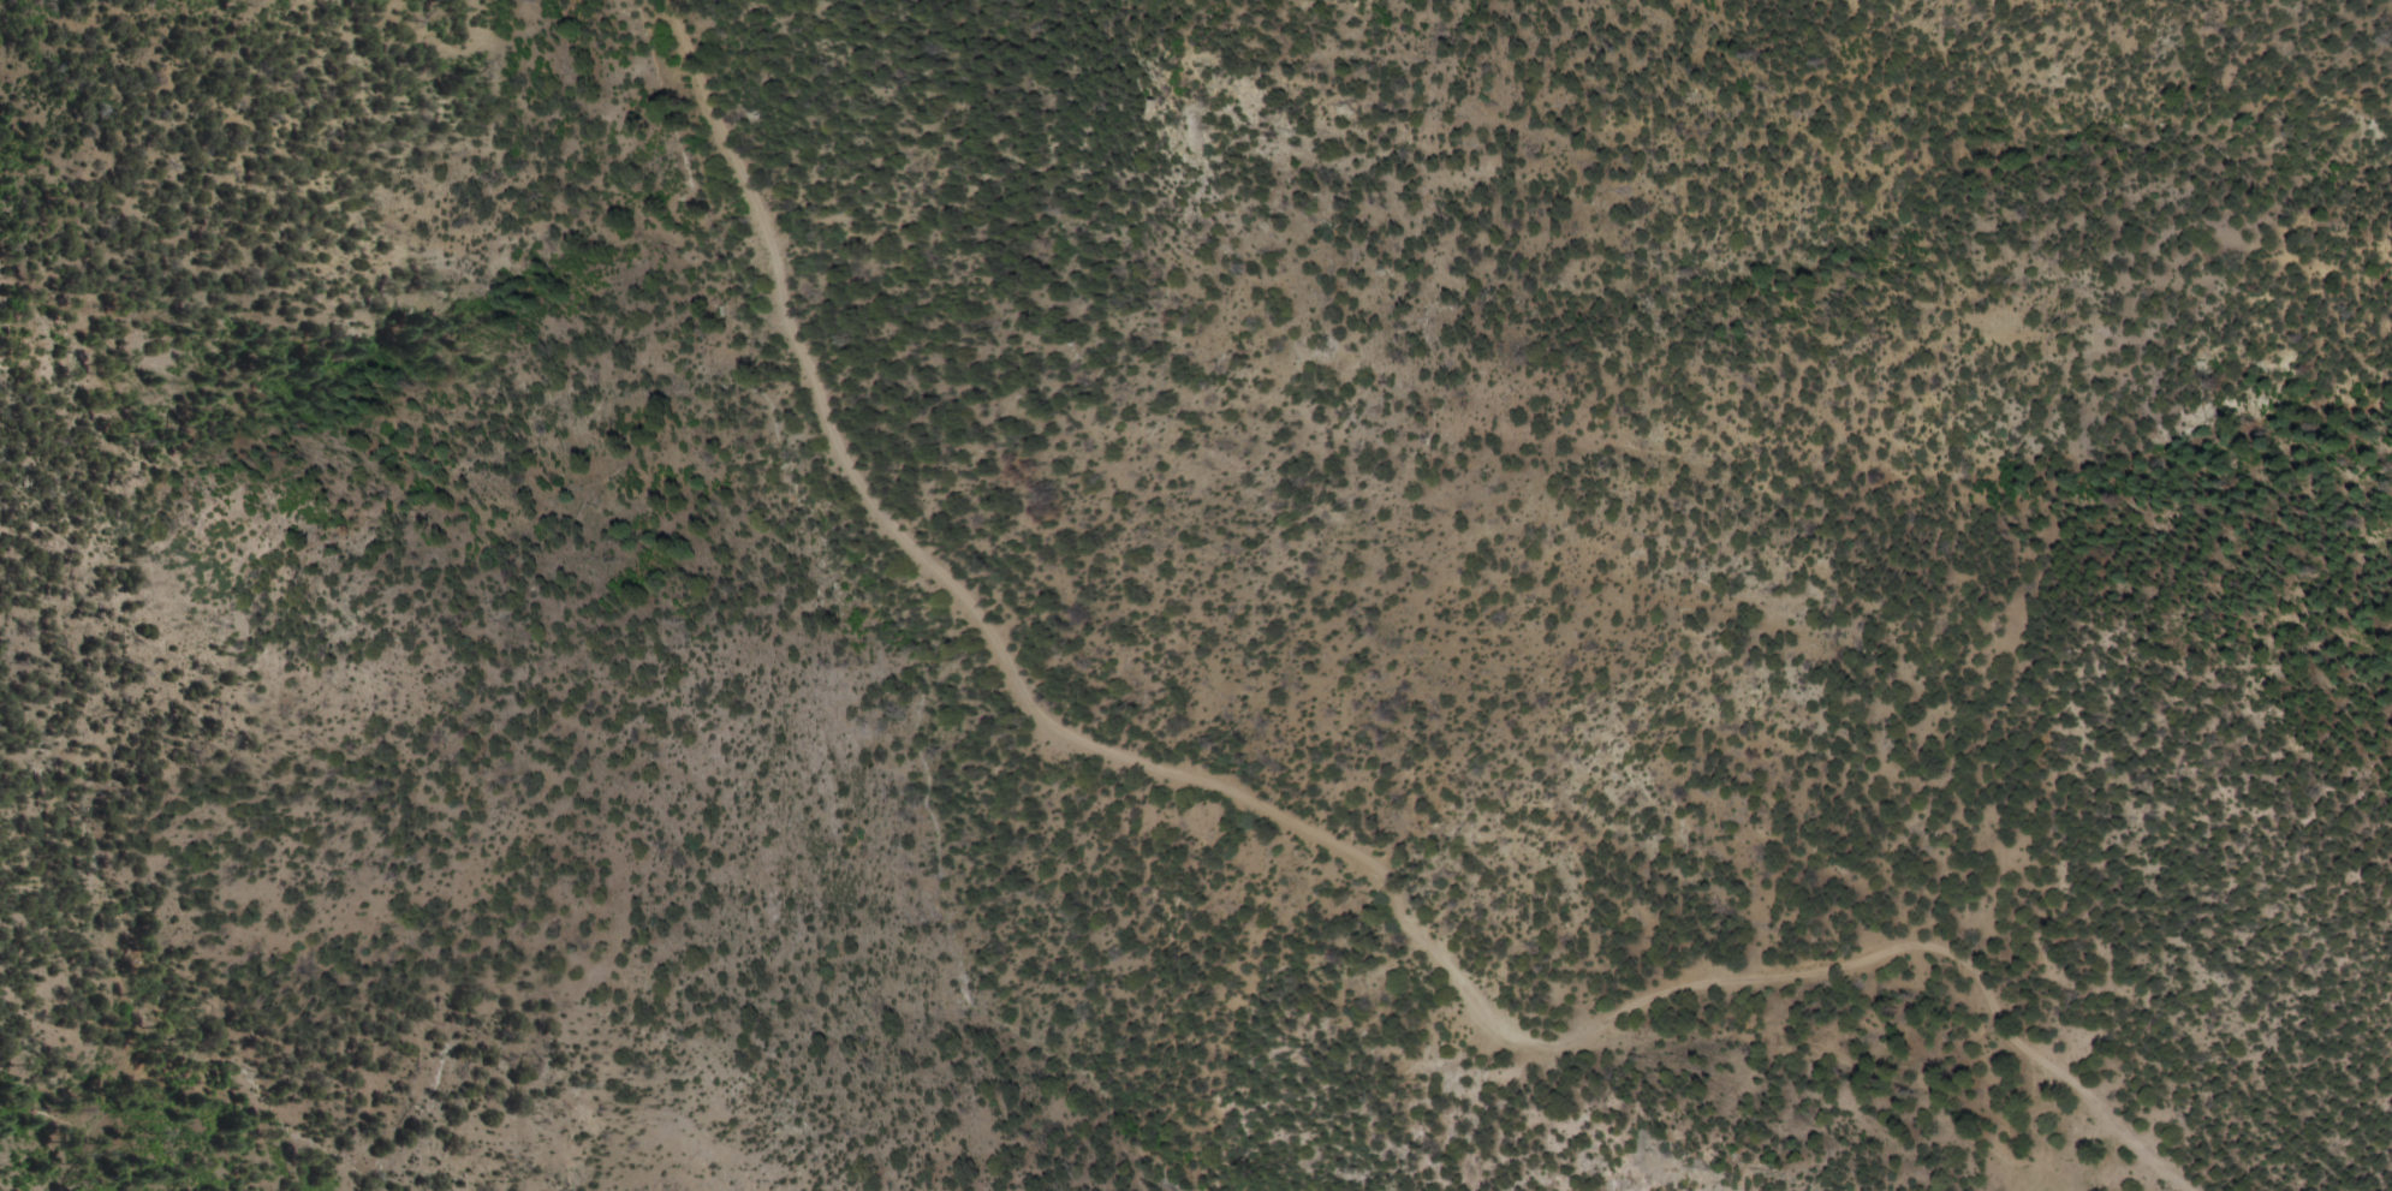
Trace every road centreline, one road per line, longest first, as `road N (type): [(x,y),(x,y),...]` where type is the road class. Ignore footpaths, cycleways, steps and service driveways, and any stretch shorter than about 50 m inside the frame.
road 1 (track): [(665,0),(750,207),(784,327),(846,472),(911,555),(978,621),(1040,721),(1097,751),(1245,799),(1357,858),(1379,873),(1405,928),(1480,1013),(1536,1047),(1567,1044),(1614,1013),(1689,984),(1814,973),(1897,948),(1936,951),(1960,963),(2017,1048),(2184,1190)]
road 2 (track): [(1975,981),(1998,856),(1997,728),(2013,708),(2021,639),(2029,633)]

